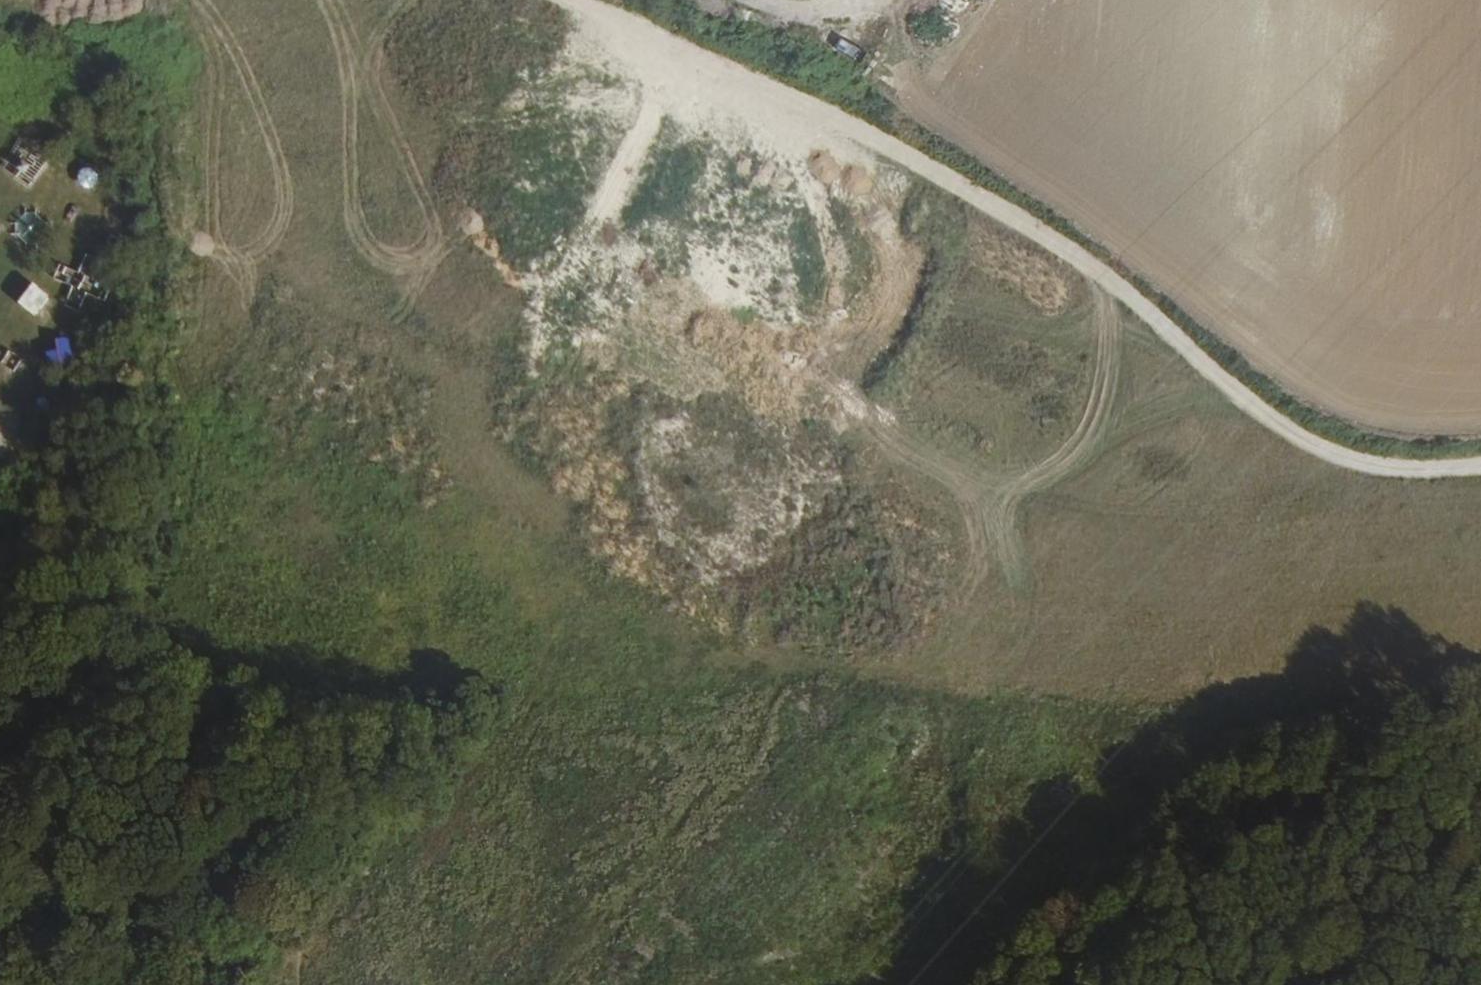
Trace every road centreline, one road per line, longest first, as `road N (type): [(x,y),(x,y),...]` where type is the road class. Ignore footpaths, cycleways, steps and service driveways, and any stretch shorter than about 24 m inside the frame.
road 1 (track): [(578,0),(994,201),(1118,282),(1247,397),(1362,470),(1480,464)]
road 2 (track): [(994,201),(758,735),(562,984)]

